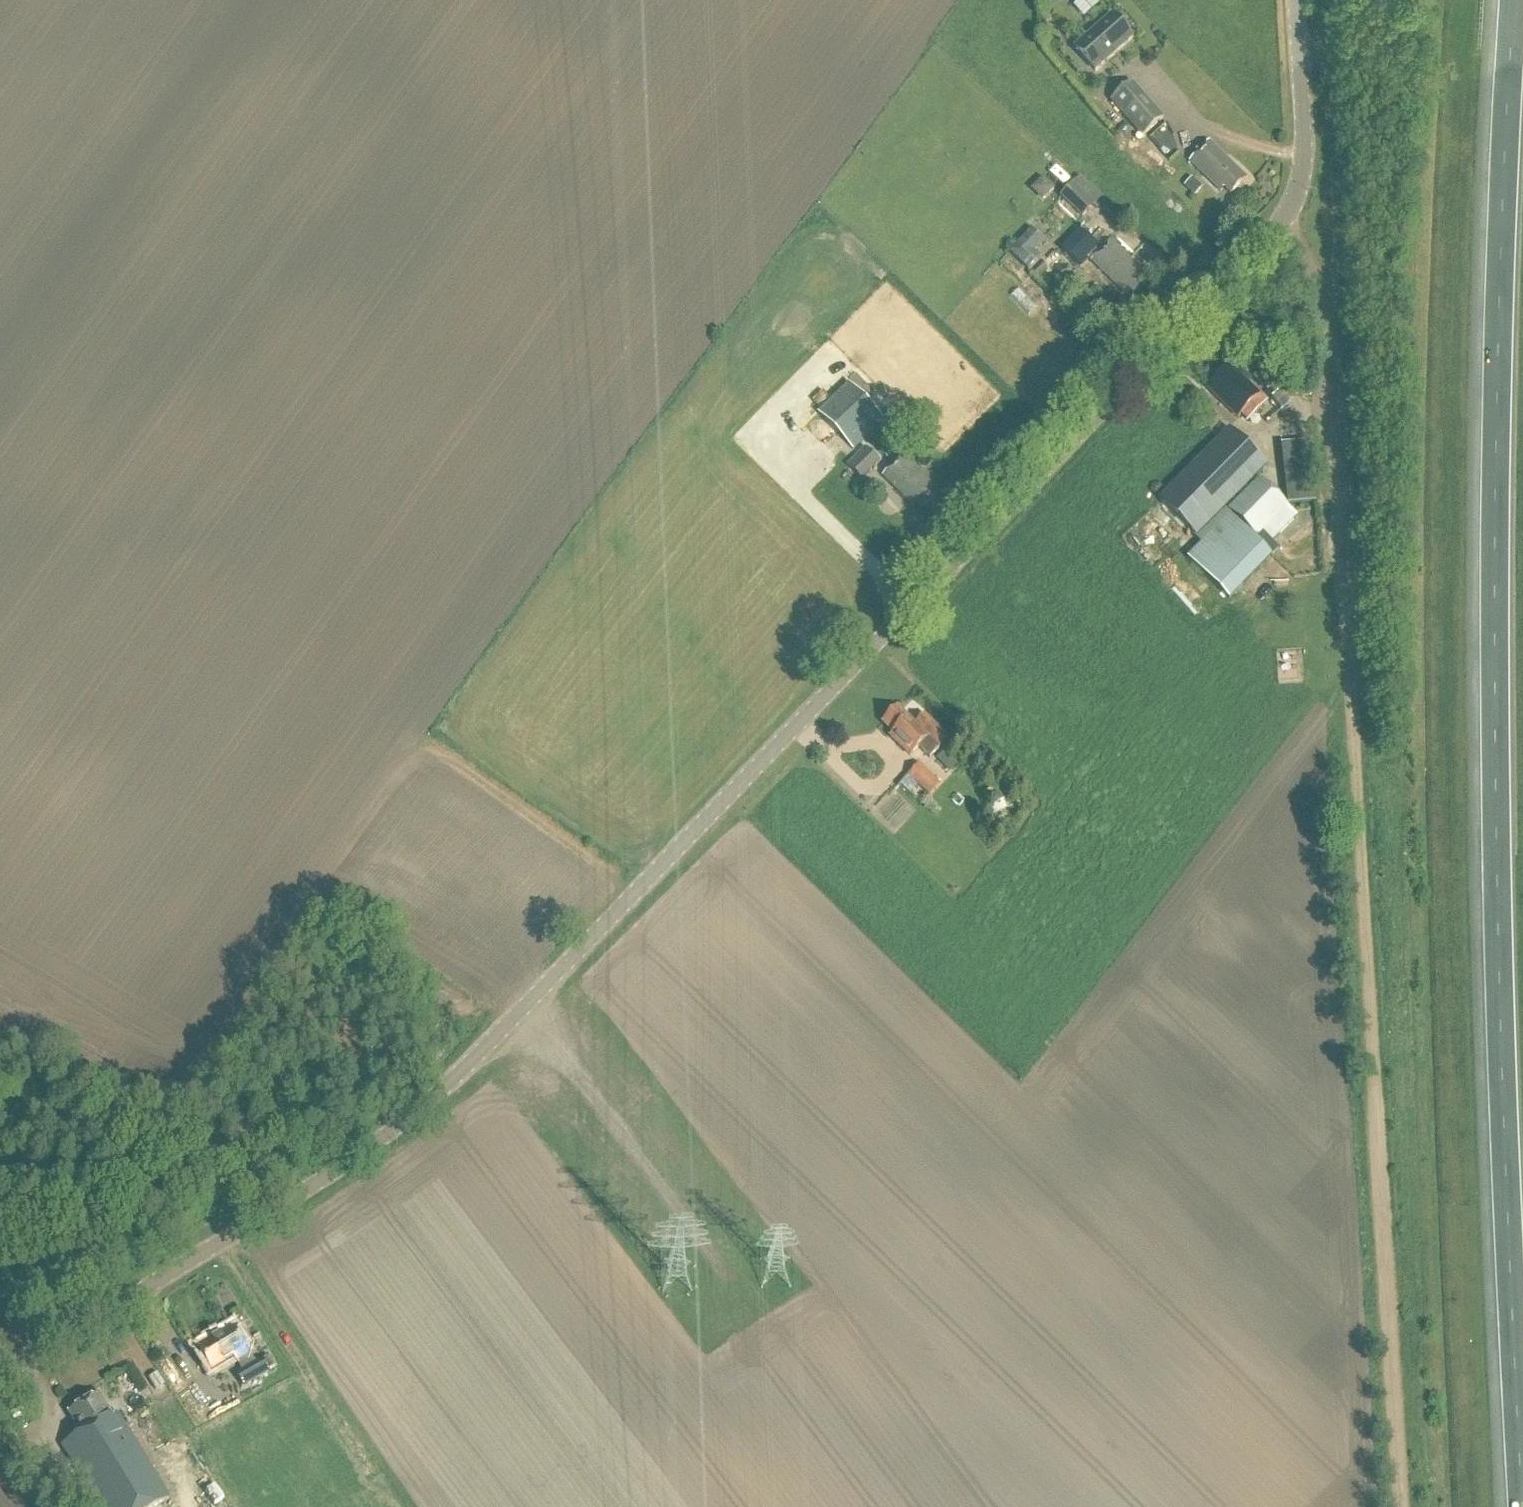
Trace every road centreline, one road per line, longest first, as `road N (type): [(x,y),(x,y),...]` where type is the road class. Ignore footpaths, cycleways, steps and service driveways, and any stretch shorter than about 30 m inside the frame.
road 1 (tertiary): [(0,1381),(328,1181),(443,1092),(1288,218)]
road 2 (motorway): [(1513,0),(1496,711),(1502,1078),(1522,1471)]
road 3 (track): [(1397,1506),(1346,599),(1320,413)]
road 4 (tertiary): [(1288,218),(1304,155),(1296,0)]
road 5 (unclassified): [(1320,413),(1314,276),(1288,218)]

